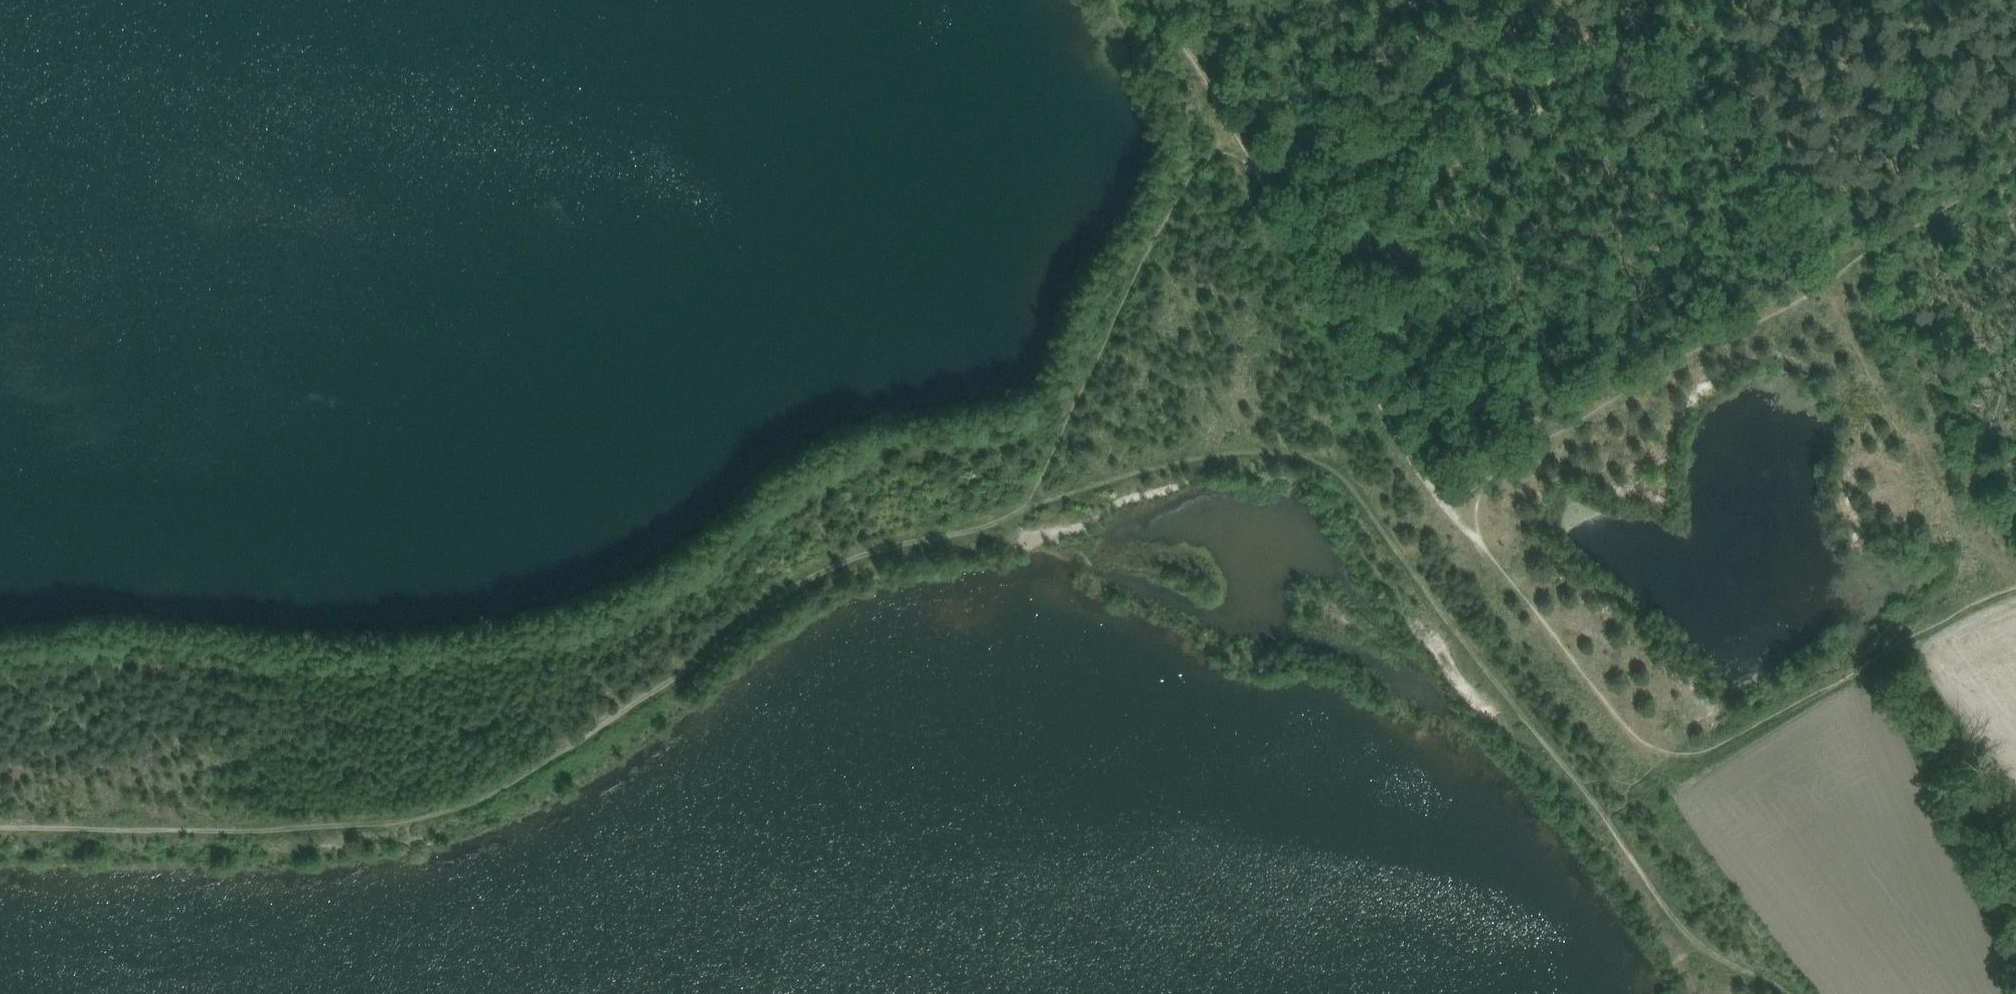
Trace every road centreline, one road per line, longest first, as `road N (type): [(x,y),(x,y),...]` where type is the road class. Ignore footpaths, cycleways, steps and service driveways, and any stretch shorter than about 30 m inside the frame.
road 1 (track): [(2015,584),(1755,730),(1697,755),(1653,752),(1615,721),(1437,493),(1151,0)]
road 2 (track): [(1821,283),(1509,457),(1445,504)]

